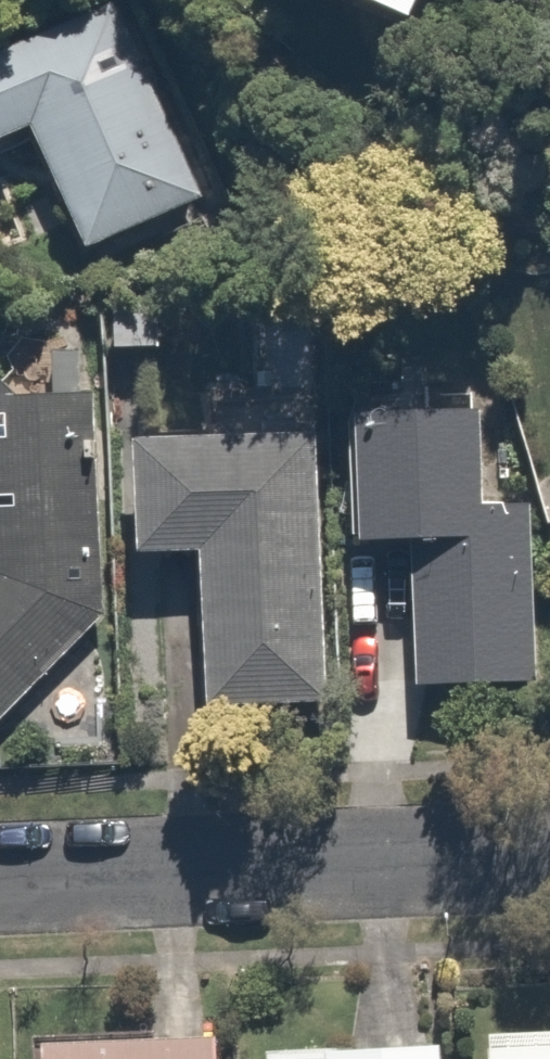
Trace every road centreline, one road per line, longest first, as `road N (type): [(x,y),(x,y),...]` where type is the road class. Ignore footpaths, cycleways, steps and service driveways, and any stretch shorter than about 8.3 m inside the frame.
road 1 (residential): [(0,874),(549,857)]

